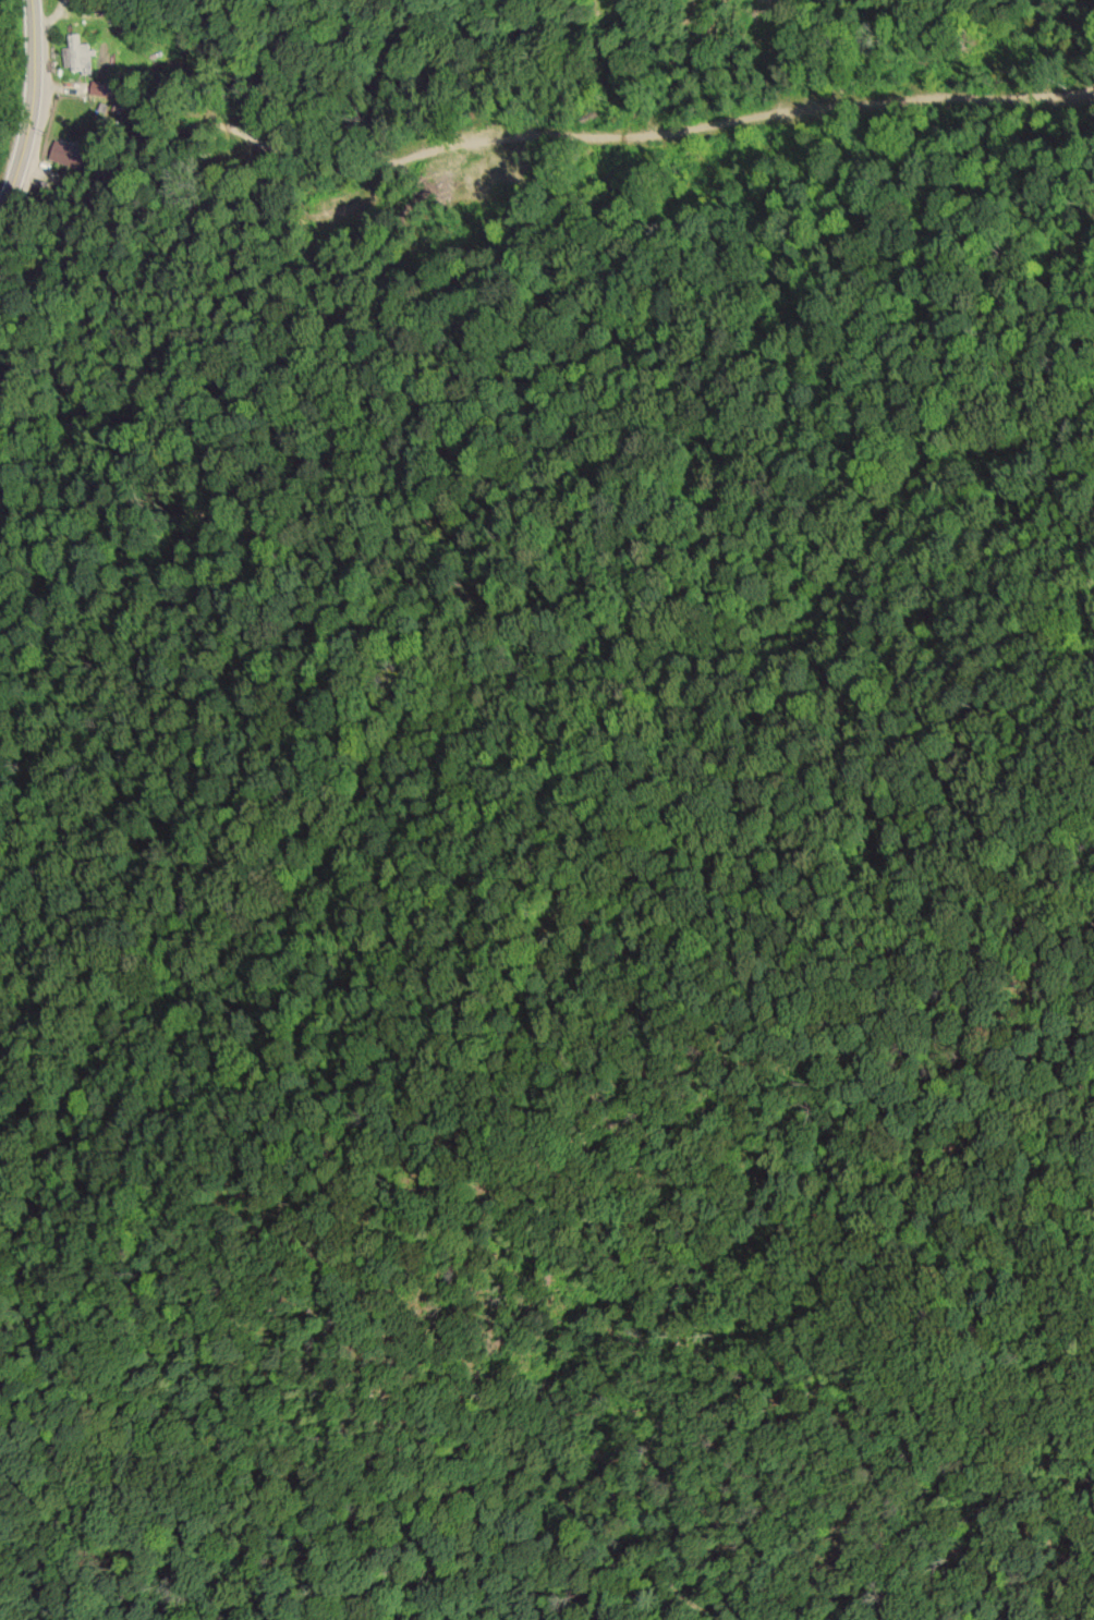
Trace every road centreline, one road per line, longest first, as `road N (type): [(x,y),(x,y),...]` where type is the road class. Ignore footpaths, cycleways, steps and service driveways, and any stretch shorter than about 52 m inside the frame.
road 1 (tertiary): [(22,0),(22,63),(0,125)]

